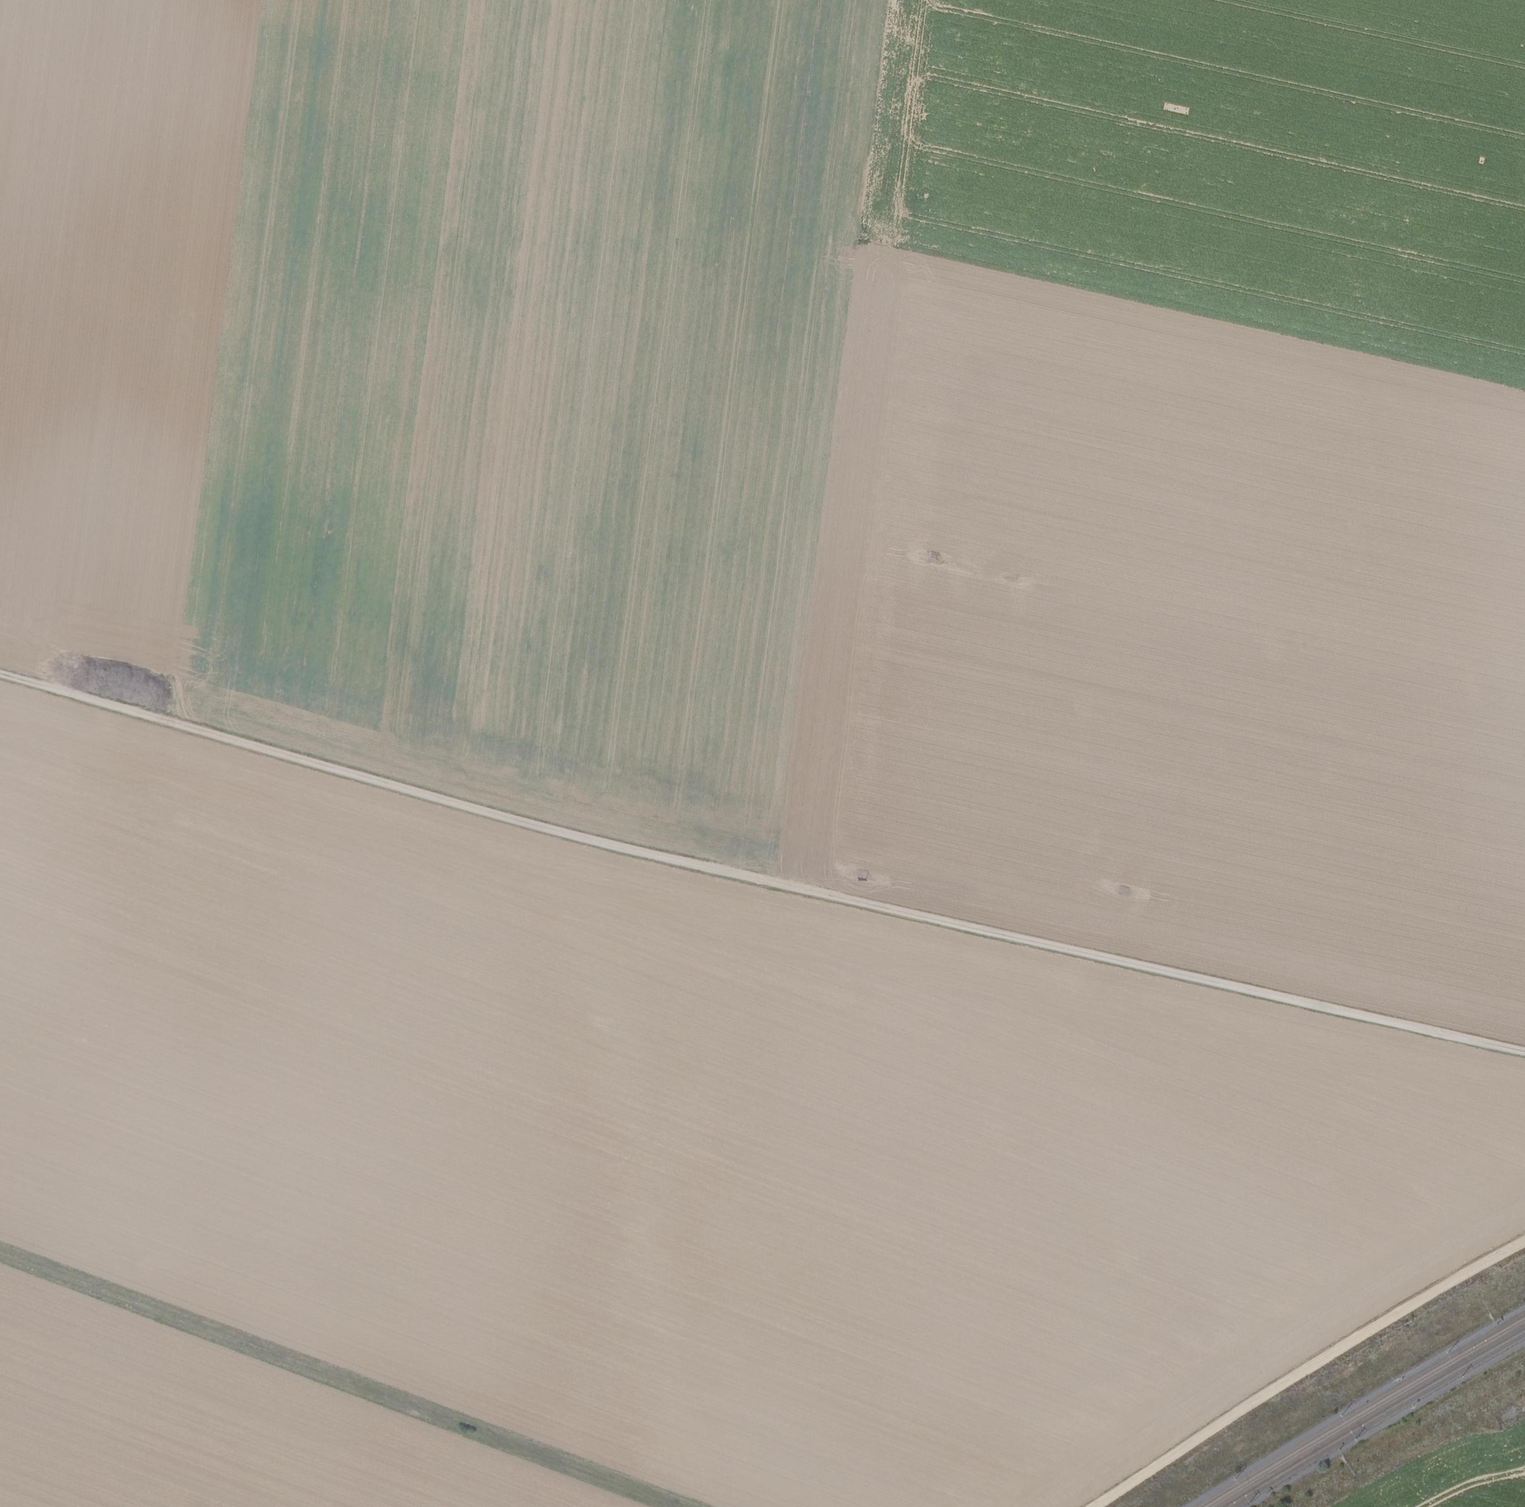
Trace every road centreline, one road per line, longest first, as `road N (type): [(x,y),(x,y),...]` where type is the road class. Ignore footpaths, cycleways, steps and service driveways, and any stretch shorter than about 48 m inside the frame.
road 1 (track): [(0,668),(515,816),(1524,1050)]
road 2 (track): [(1524,1241),(1333,1352),(1095,1506)]

